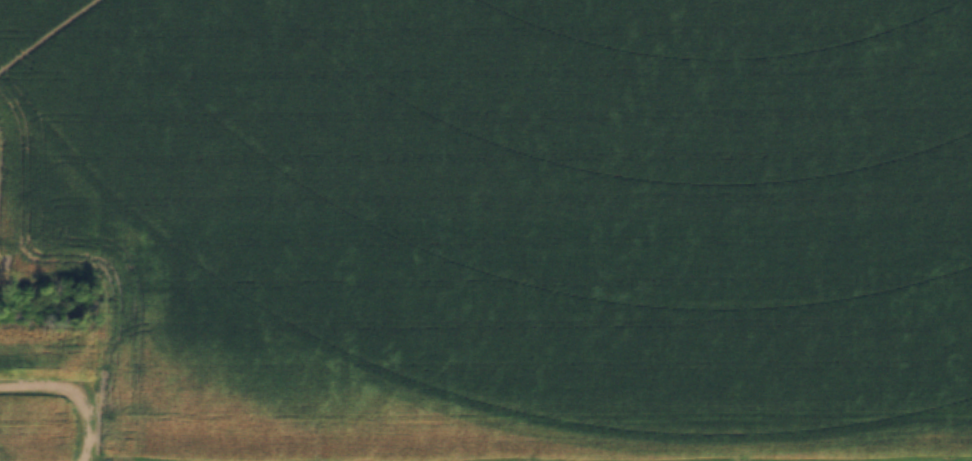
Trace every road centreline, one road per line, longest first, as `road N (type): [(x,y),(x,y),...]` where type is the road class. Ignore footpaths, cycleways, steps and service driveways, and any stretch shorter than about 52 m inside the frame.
road 1 (track): [(0,387),(42,386),(77,402),(89,460)]

